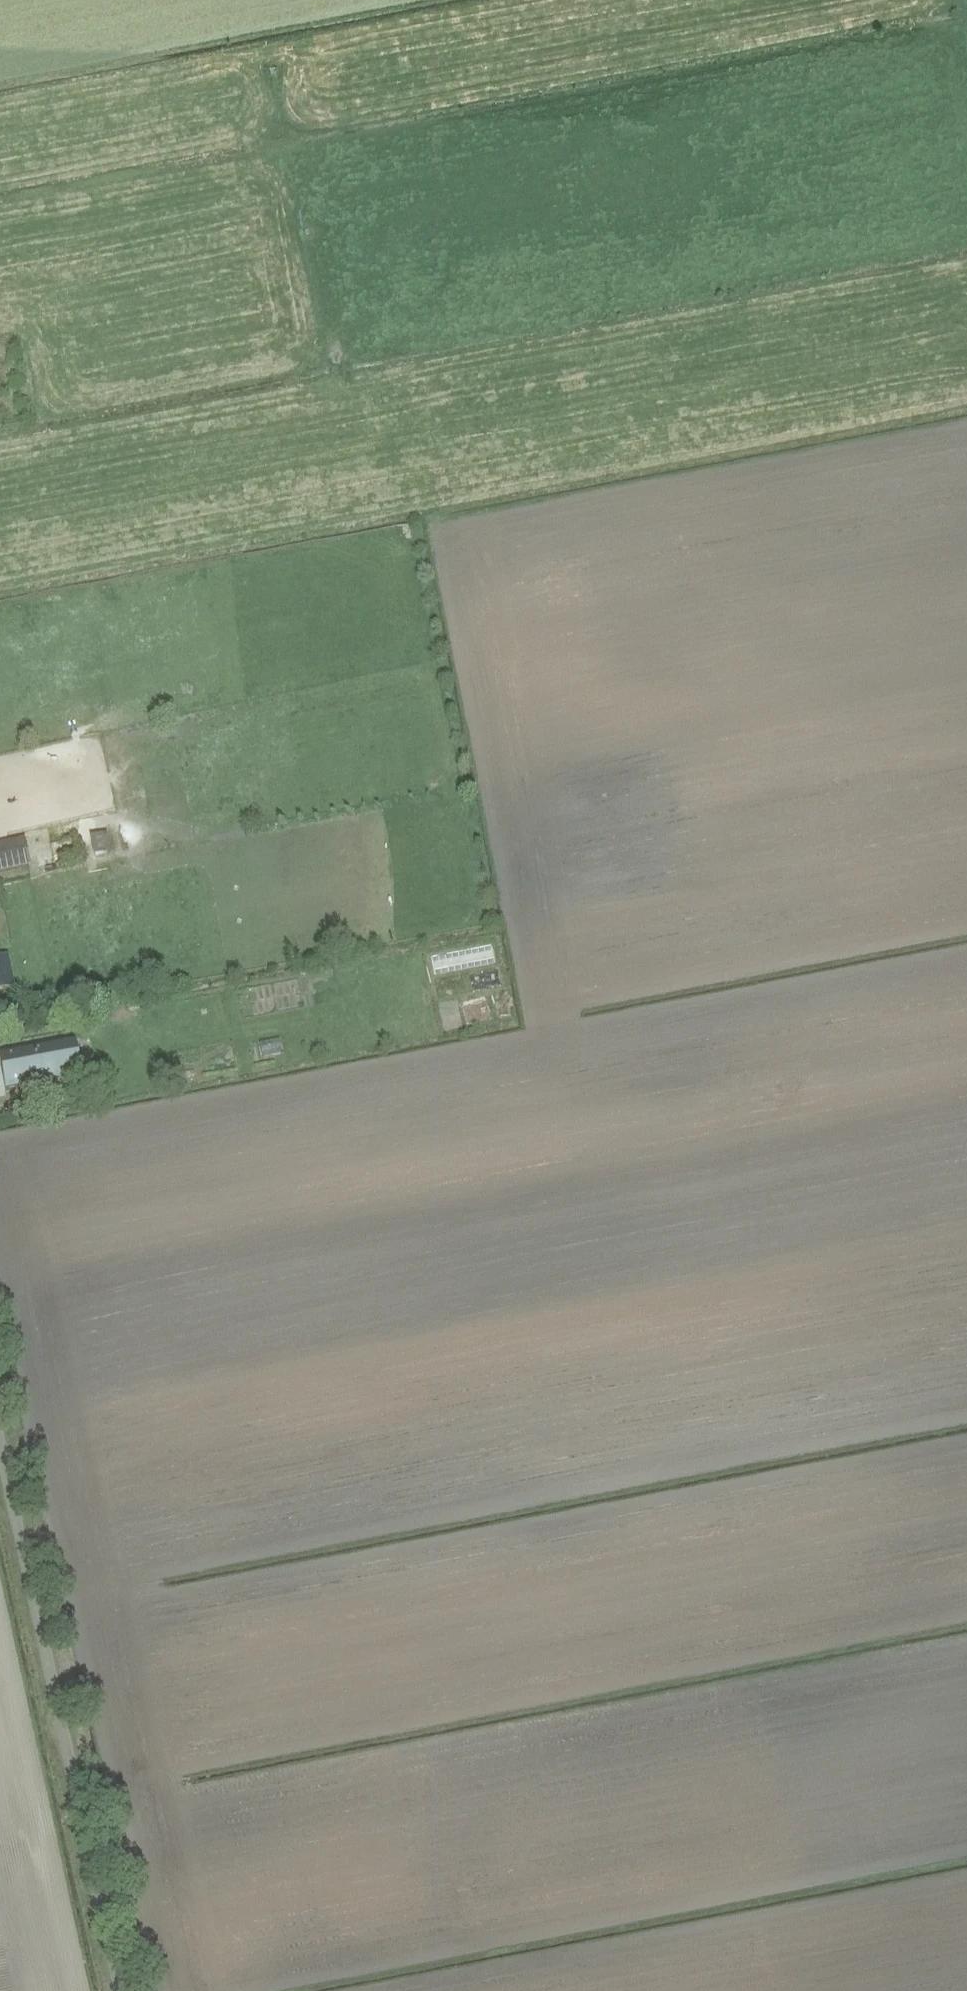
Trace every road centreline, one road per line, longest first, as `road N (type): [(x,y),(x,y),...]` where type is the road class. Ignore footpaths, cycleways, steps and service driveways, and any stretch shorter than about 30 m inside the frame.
road 1 (unclassified): [(123,1990),(0,1431)]

